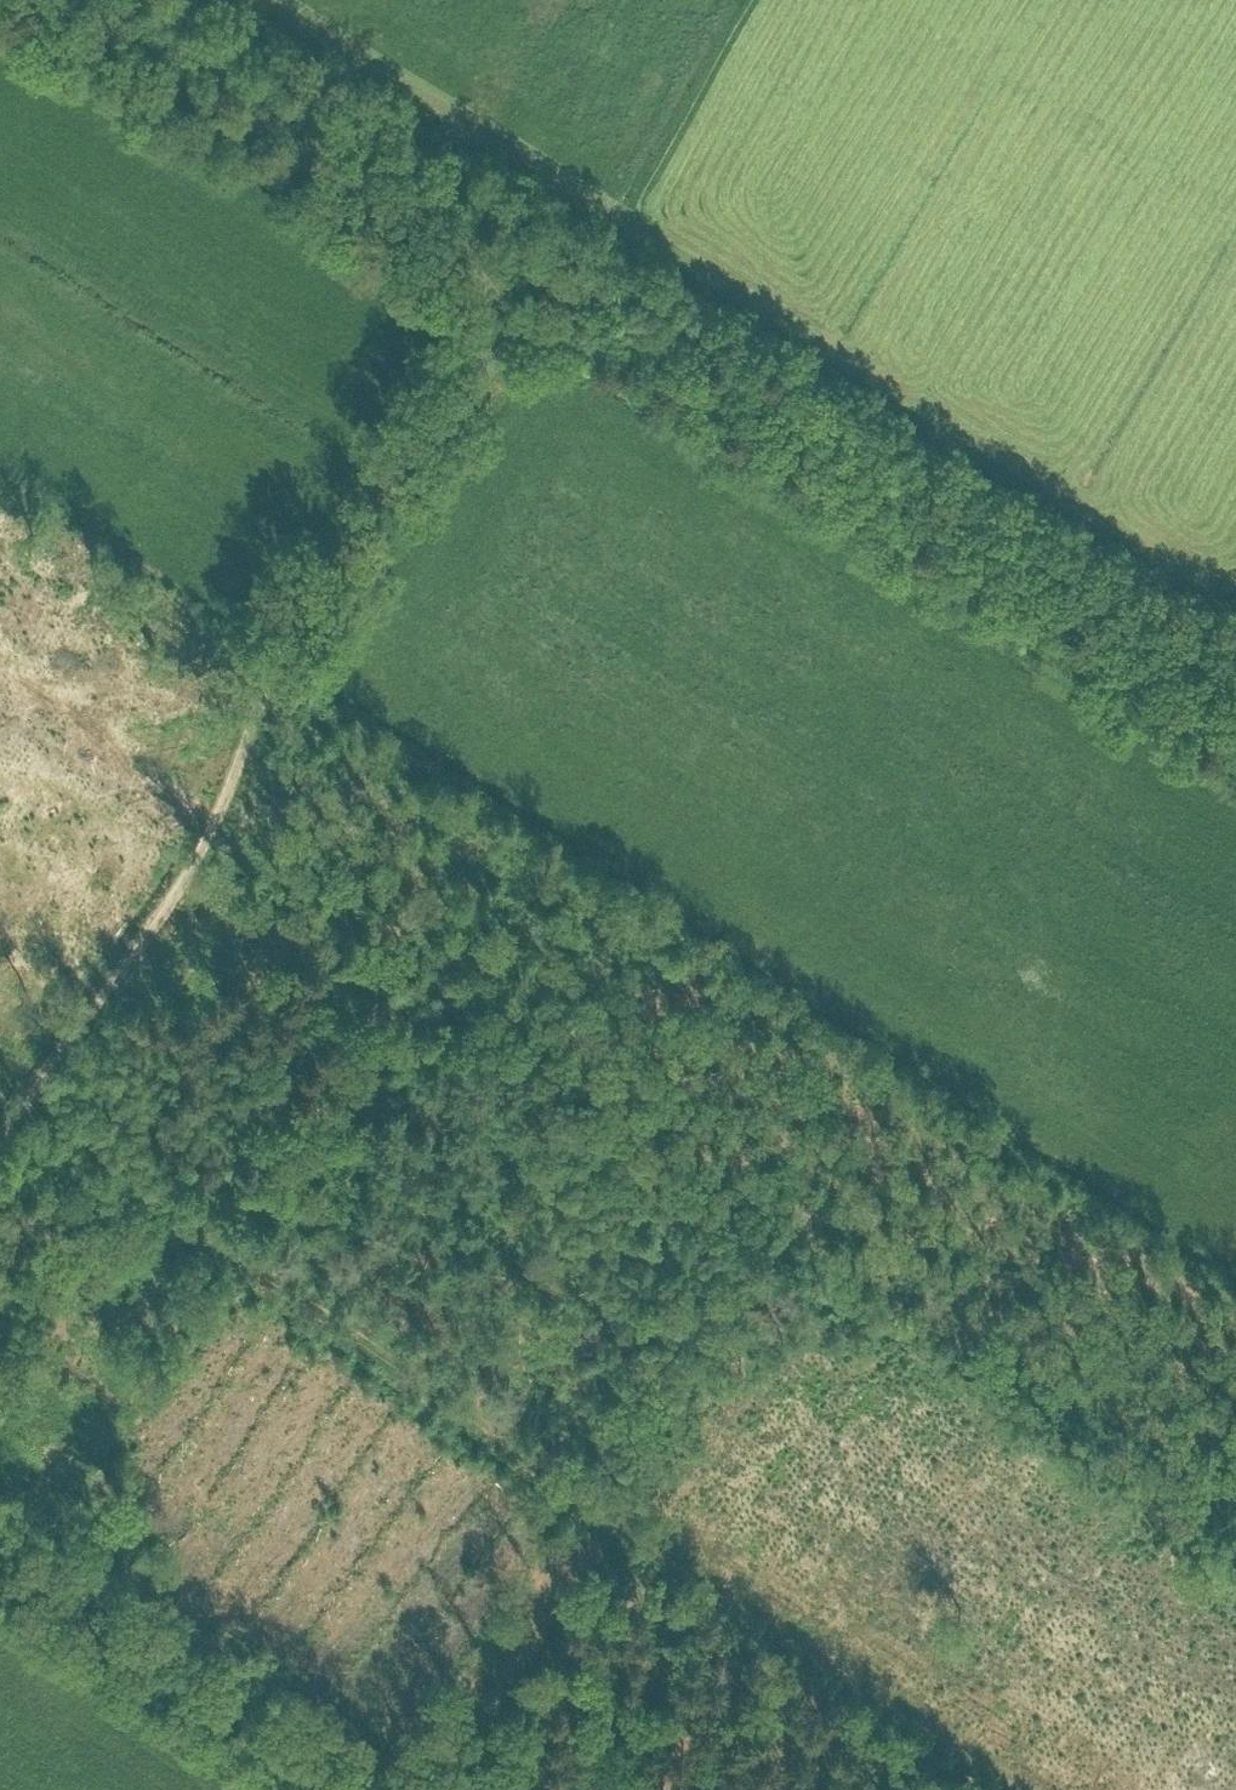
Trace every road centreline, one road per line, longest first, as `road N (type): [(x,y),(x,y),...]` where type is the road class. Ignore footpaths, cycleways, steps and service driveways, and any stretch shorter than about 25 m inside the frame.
road 1 (track): [(0,1133),(175,866),(278,645),(520,262),(92,0)]
road 2 (track): [(31,1086),(299,1298),(600,1509),(1030,1789)]

